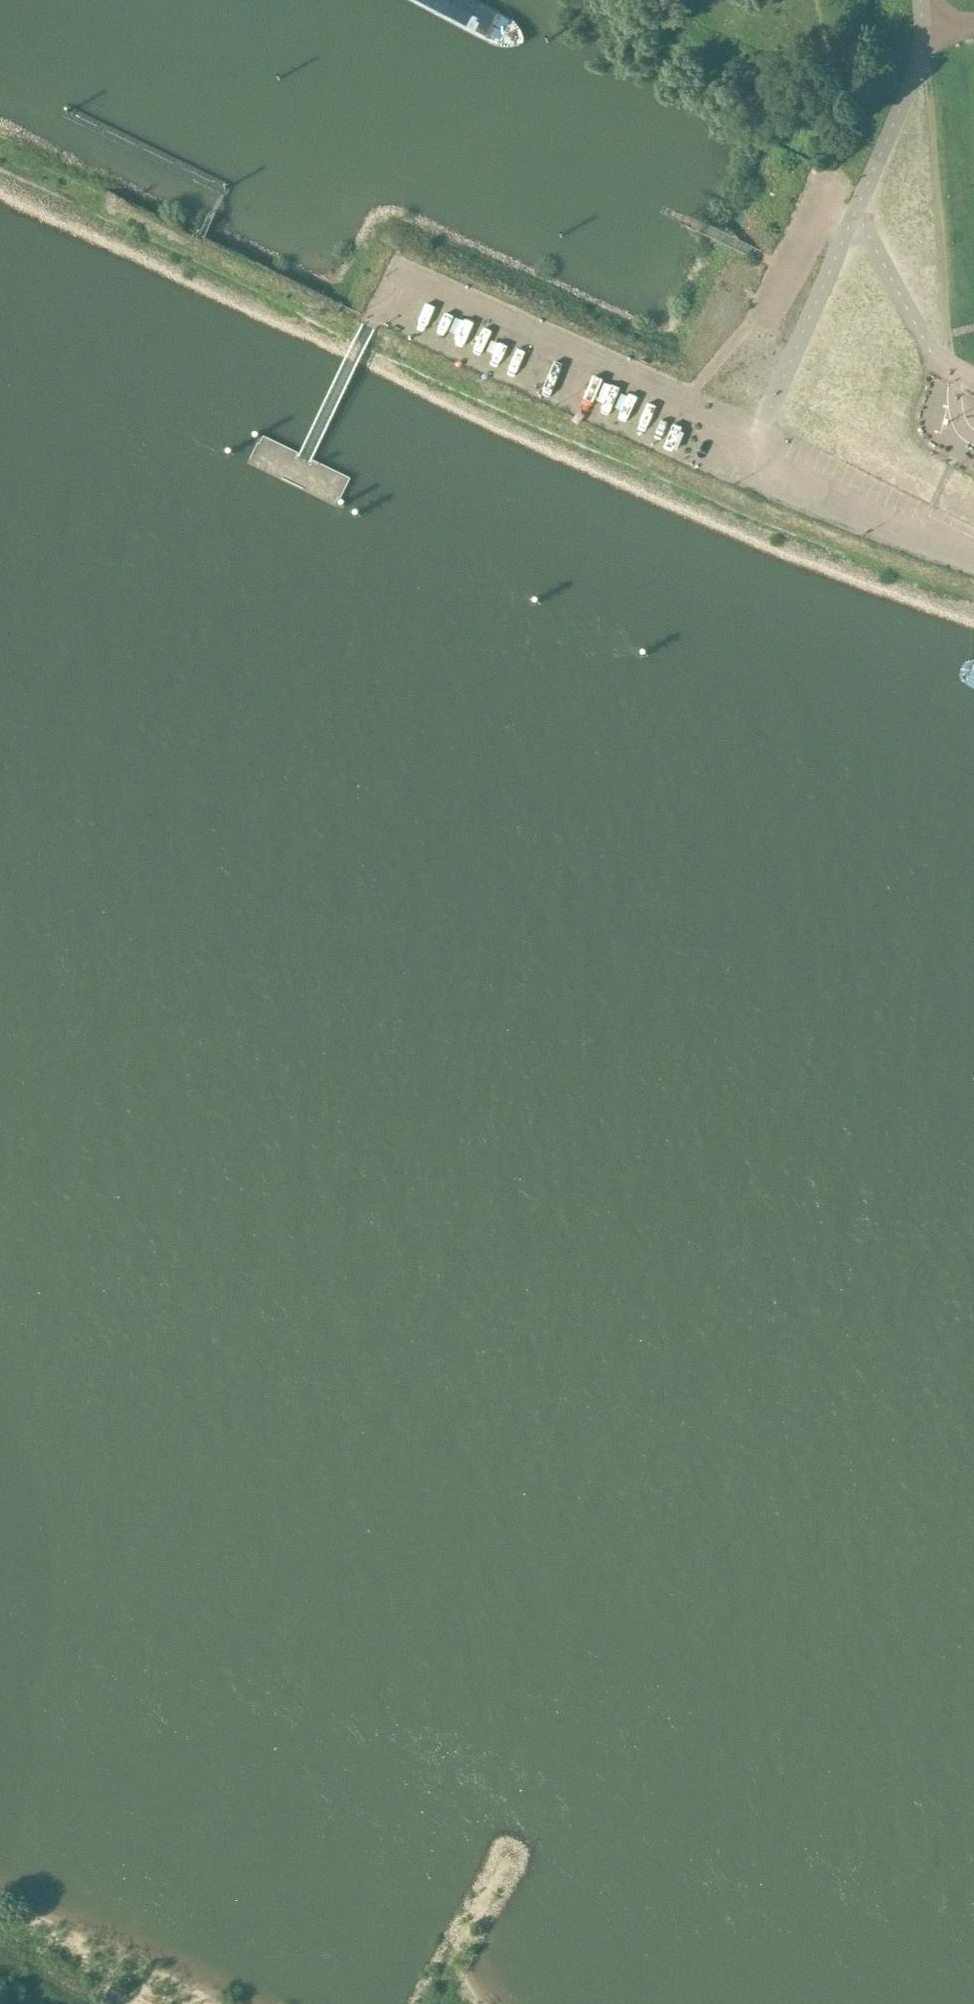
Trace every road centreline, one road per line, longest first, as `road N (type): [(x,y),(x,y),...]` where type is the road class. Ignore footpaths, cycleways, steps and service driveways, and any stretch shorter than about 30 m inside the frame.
road 1 (residential): [(748,454),(733,425),(396,271)]
road 2 (residential): [(748,454),(861,200)]
road 3 (residential): [(973,555),(748,454)]
road 4 (residential): [(973,376),(930,349),(864,228),(861,200)]
road 5 (residential): [(861,200),(919,64),(923,30)]

